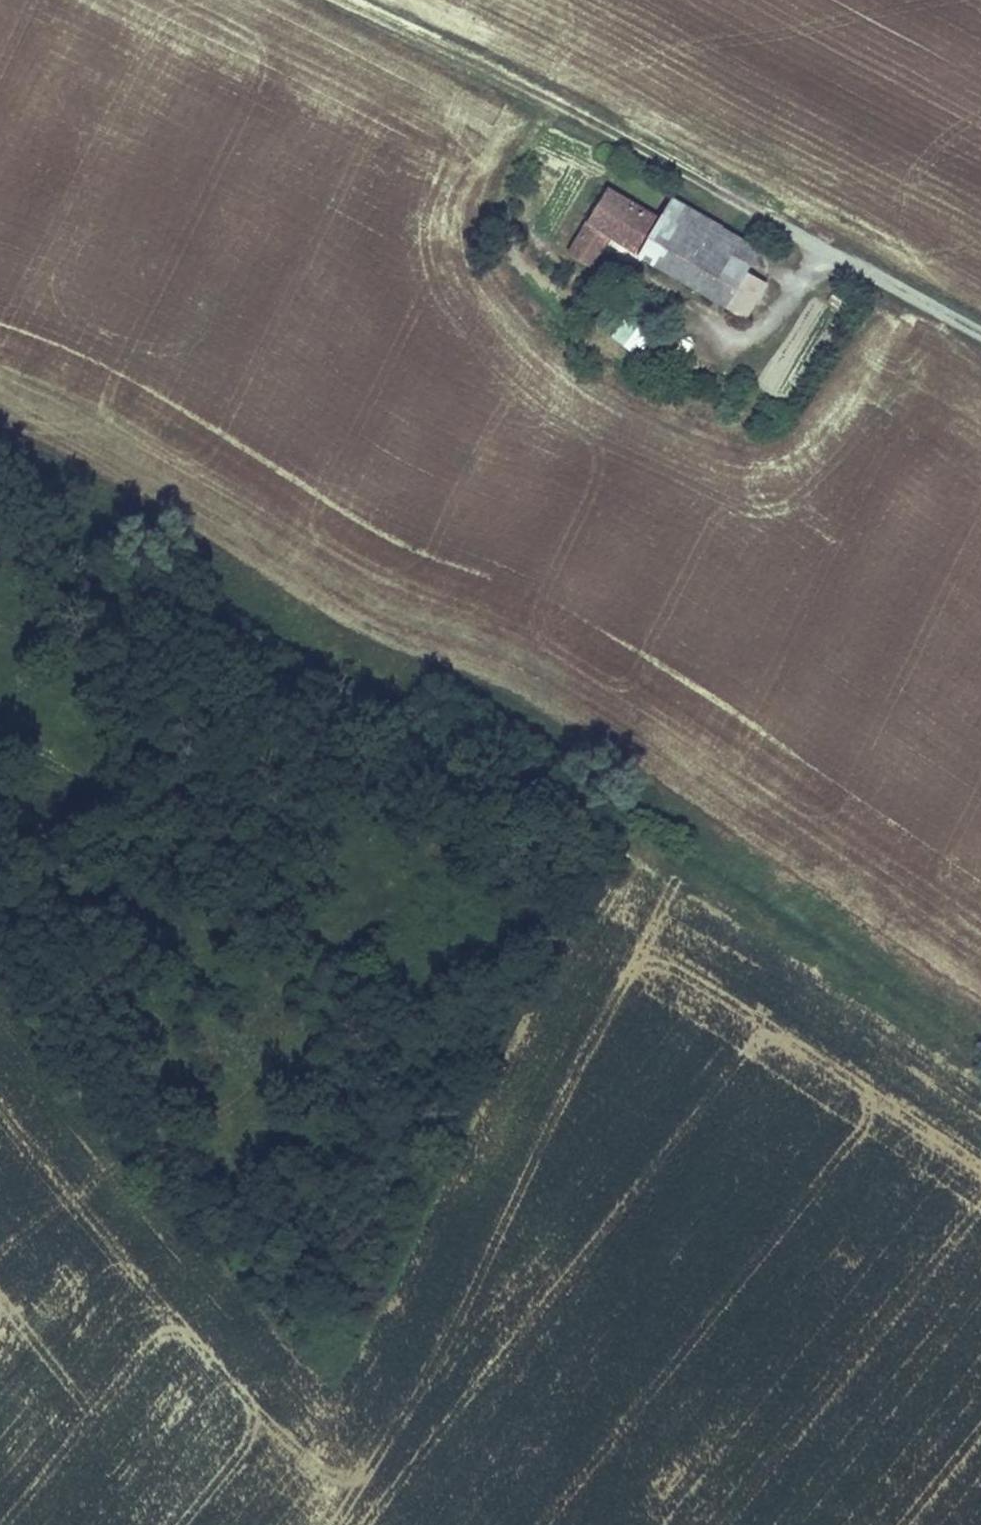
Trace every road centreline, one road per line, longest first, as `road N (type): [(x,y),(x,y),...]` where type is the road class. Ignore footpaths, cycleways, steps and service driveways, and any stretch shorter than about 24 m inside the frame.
road 1 (track): [(360,0),(803,226)]
road 2 (unclassified): [(980,323),(803,226)]

